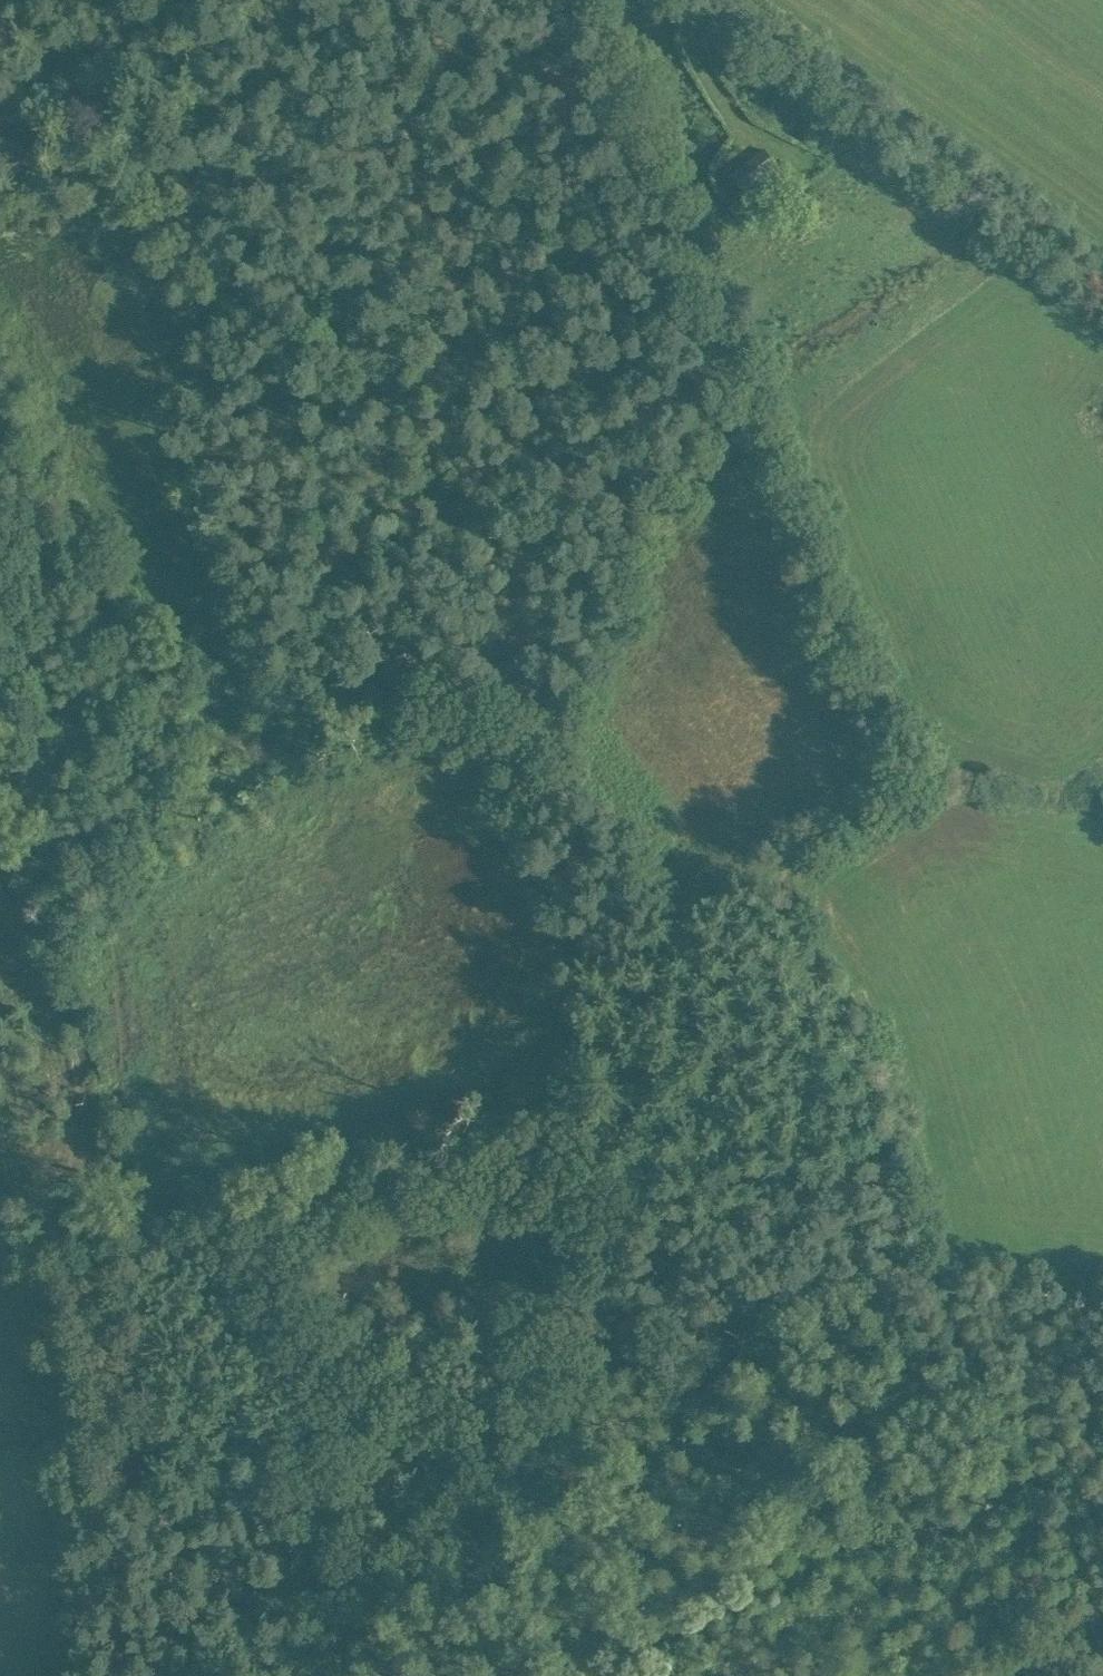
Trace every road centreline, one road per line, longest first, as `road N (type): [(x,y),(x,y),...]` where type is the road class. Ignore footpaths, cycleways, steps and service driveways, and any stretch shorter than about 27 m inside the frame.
road 1 (track): [(583,0),(748,400),(874,670),(902,781),(774,874),(868,1088),(916,1265),(1067,1519),(1102,1617)]
road 2 (track): [(1102,279),(728,0)]
road 3 (track): [(149,0),(208,129)]

